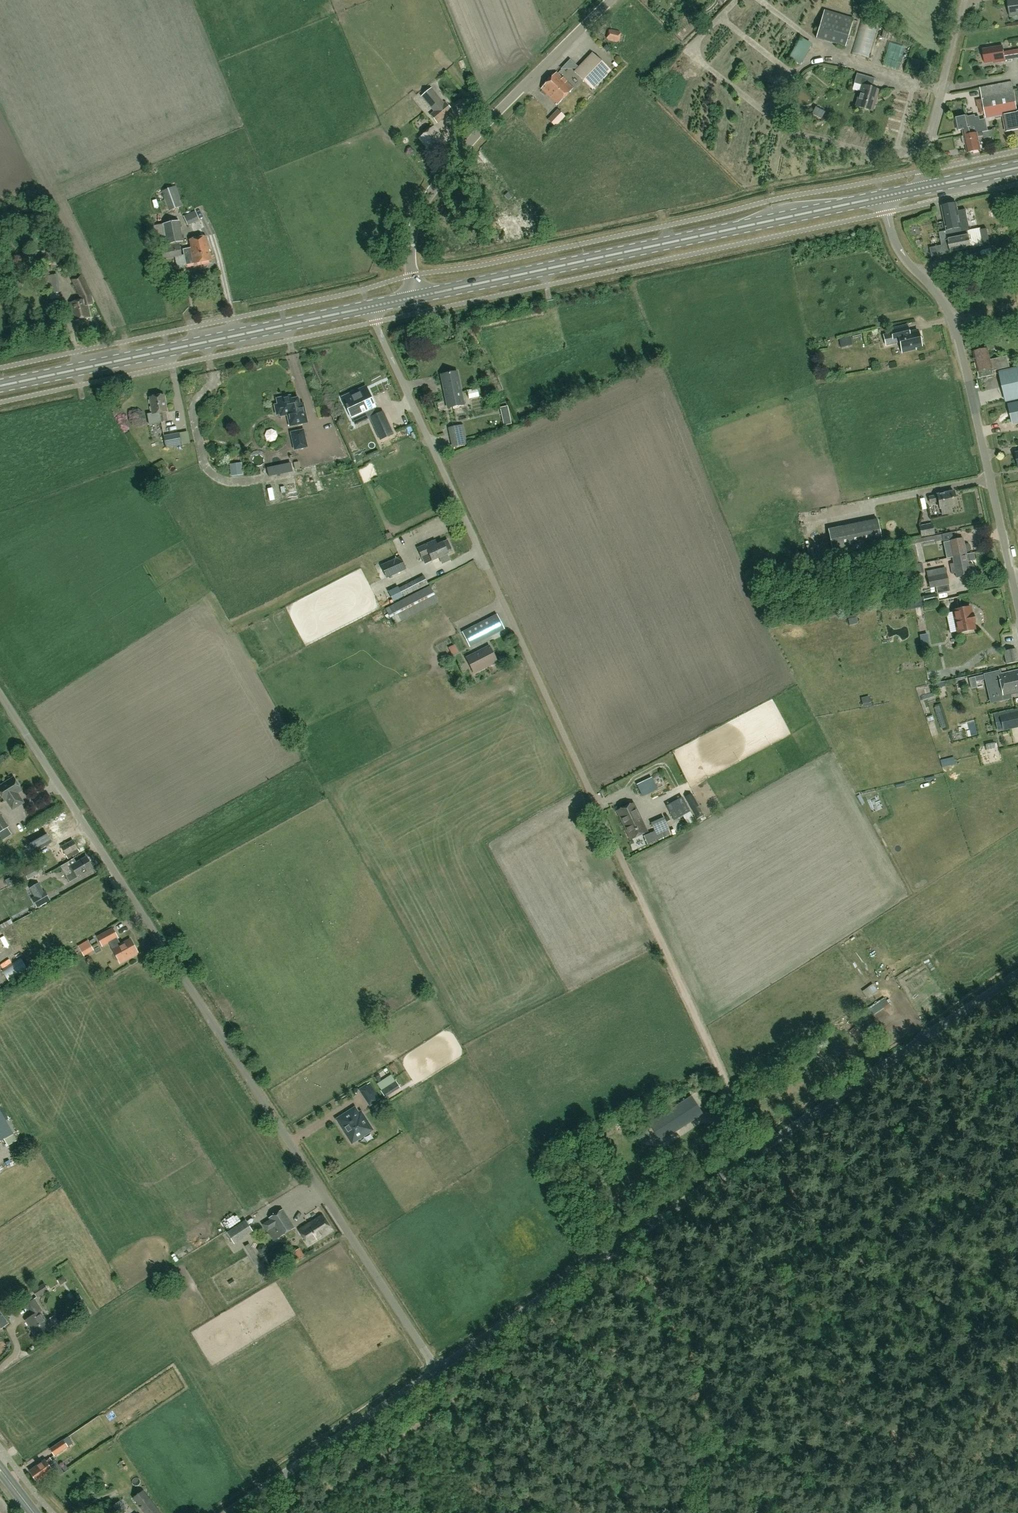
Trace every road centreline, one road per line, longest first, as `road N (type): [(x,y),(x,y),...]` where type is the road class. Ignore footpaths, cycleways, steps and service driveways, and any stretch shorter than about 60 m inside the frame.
road 1 (unclassified): [(437,1369),(0,693)]
road 2 (unclassified): [(437,1369),(1017,974)]
road 3 (unclassified): [(637,891),(370,307)]
road 4 (primary): [(414,298),(882,197)]
road 5 (unclassified): [(1017,607),(953,318),(904,259),(882,197)]
road 6 (primary): [(0,386),(370,307)]
road 7 (unclassified): [(414,298),(410,245),(440,180),(610,0)]
road 8 (track): [(755,1152),(637,891)]
road 9 (unclassified): [(226,1512),(437,1369)]
road 10 (unclassified): [(924,188),(923,154),(964,0)]

